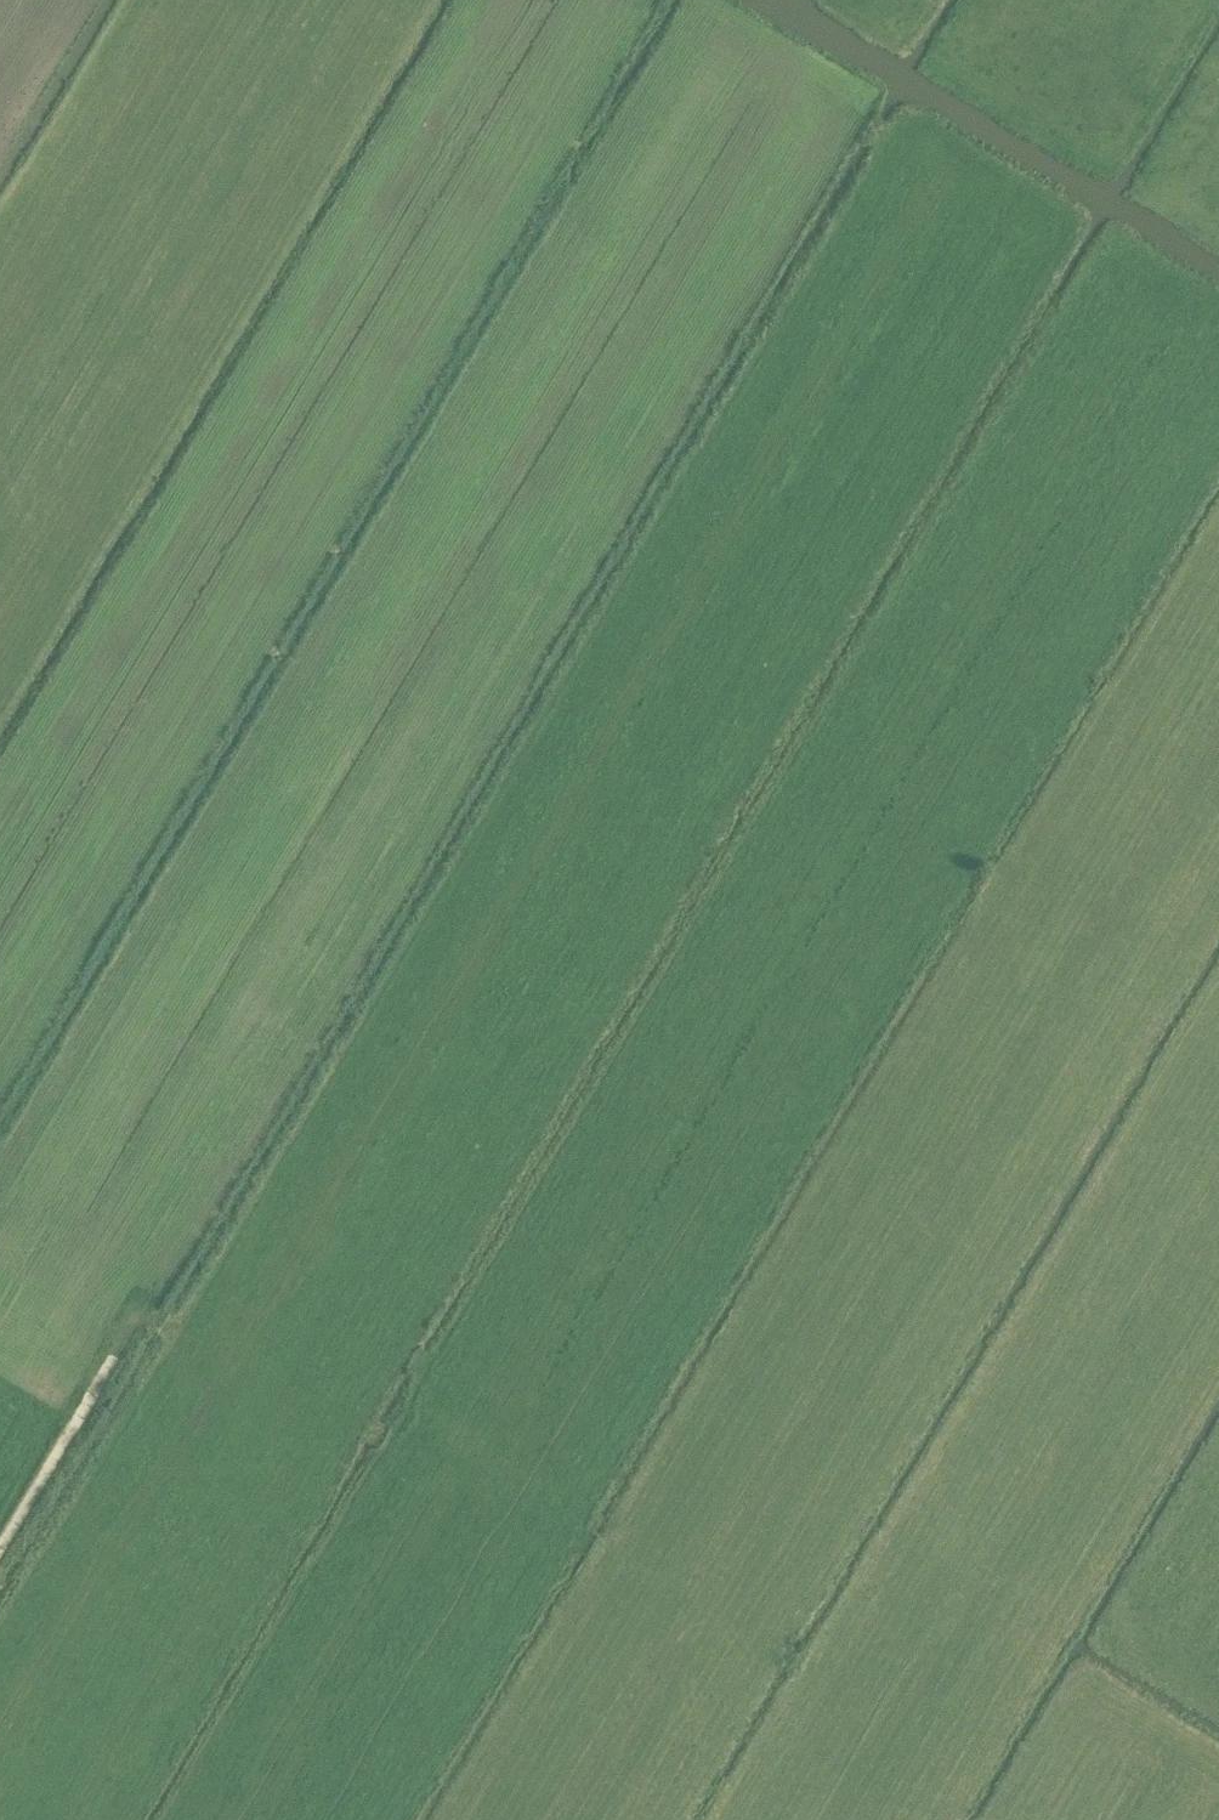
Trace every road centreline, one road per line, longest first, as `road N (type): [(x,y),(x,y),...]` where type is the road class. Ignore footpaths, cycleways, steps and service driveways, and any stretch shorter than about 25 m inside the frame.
road 1 (track): [(0,1573),(107,1401)]

